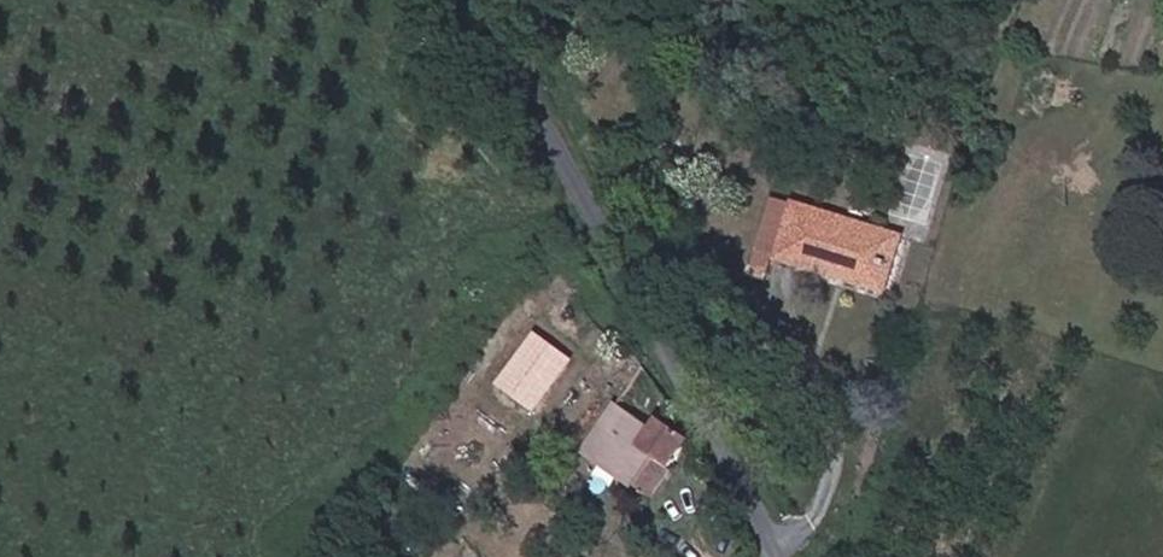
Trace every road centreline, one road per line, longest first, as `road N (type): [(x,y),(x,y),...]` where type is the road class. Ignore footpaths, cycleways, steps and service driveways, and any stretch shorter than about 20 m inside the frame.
road 1 (residential): [(476,0),(786,556)]

